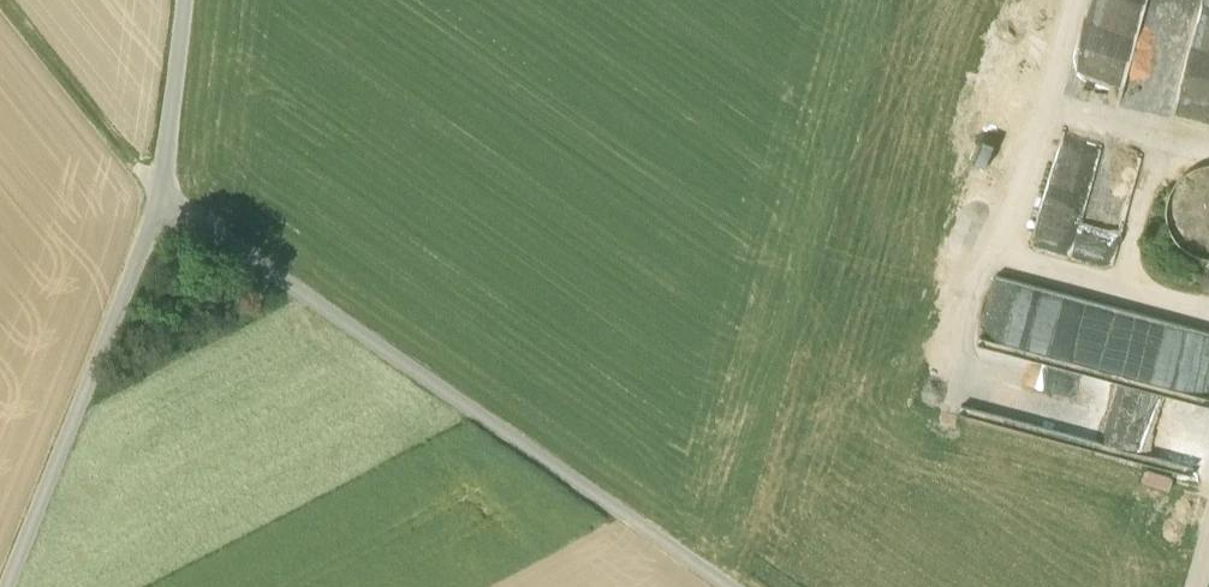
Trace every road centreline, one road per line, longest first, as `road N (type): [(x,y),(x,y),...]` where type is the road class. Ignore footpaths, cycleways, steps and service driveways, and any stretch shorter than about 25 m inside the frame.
road 1 (track): [(726,586),(161,197)]
road 2 (track): [(4,586),(161,197)]
road 3 (track): [(6,0),(140,173),(162,187)]
road 4 (track): [(161,197),(183,0)]

